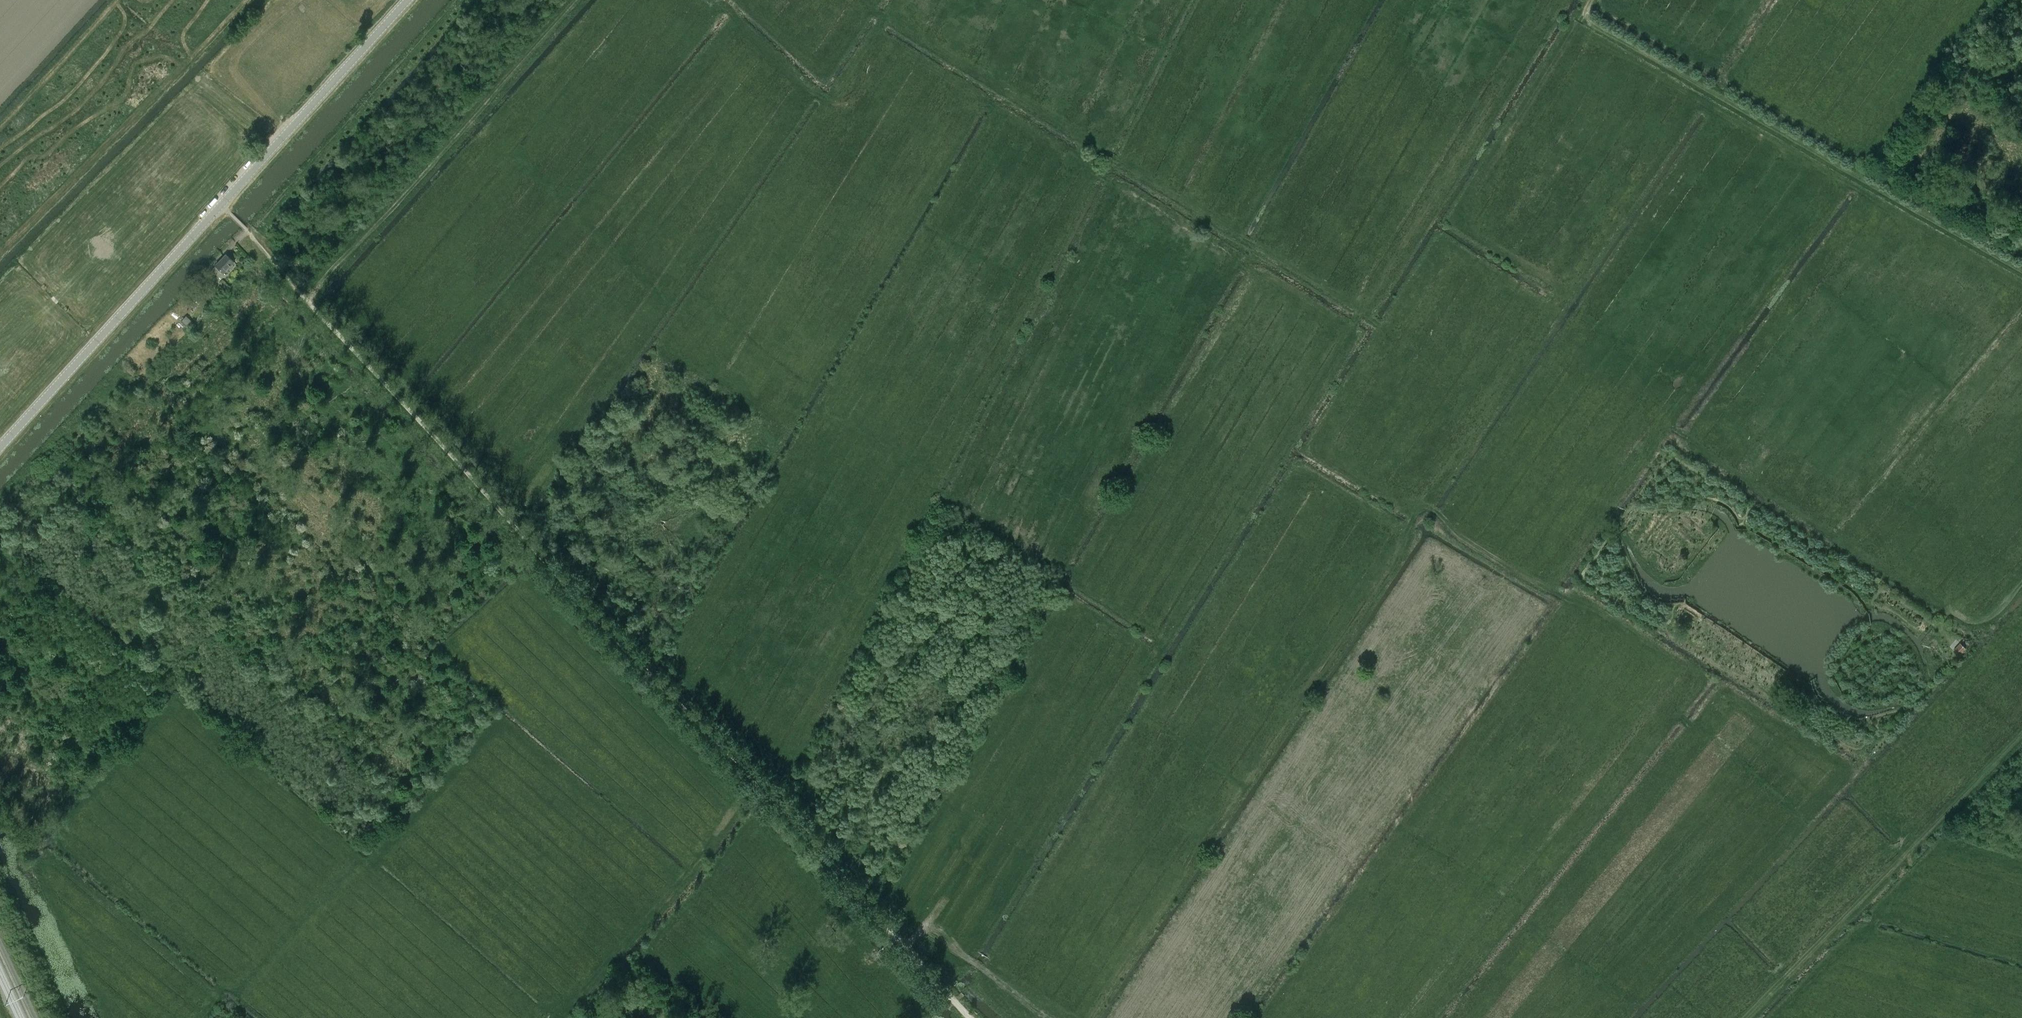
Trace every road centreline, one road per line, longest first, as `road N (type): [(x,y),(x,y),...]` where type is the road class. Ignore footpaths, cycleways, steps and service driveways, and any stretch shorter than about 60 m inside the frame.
road 1 (track): [(972,1017),(312,298)]
road 2 (unclassified): [(0,450),(222,206)]
road 3 (unclassified): [(404,0),(222,206)]

